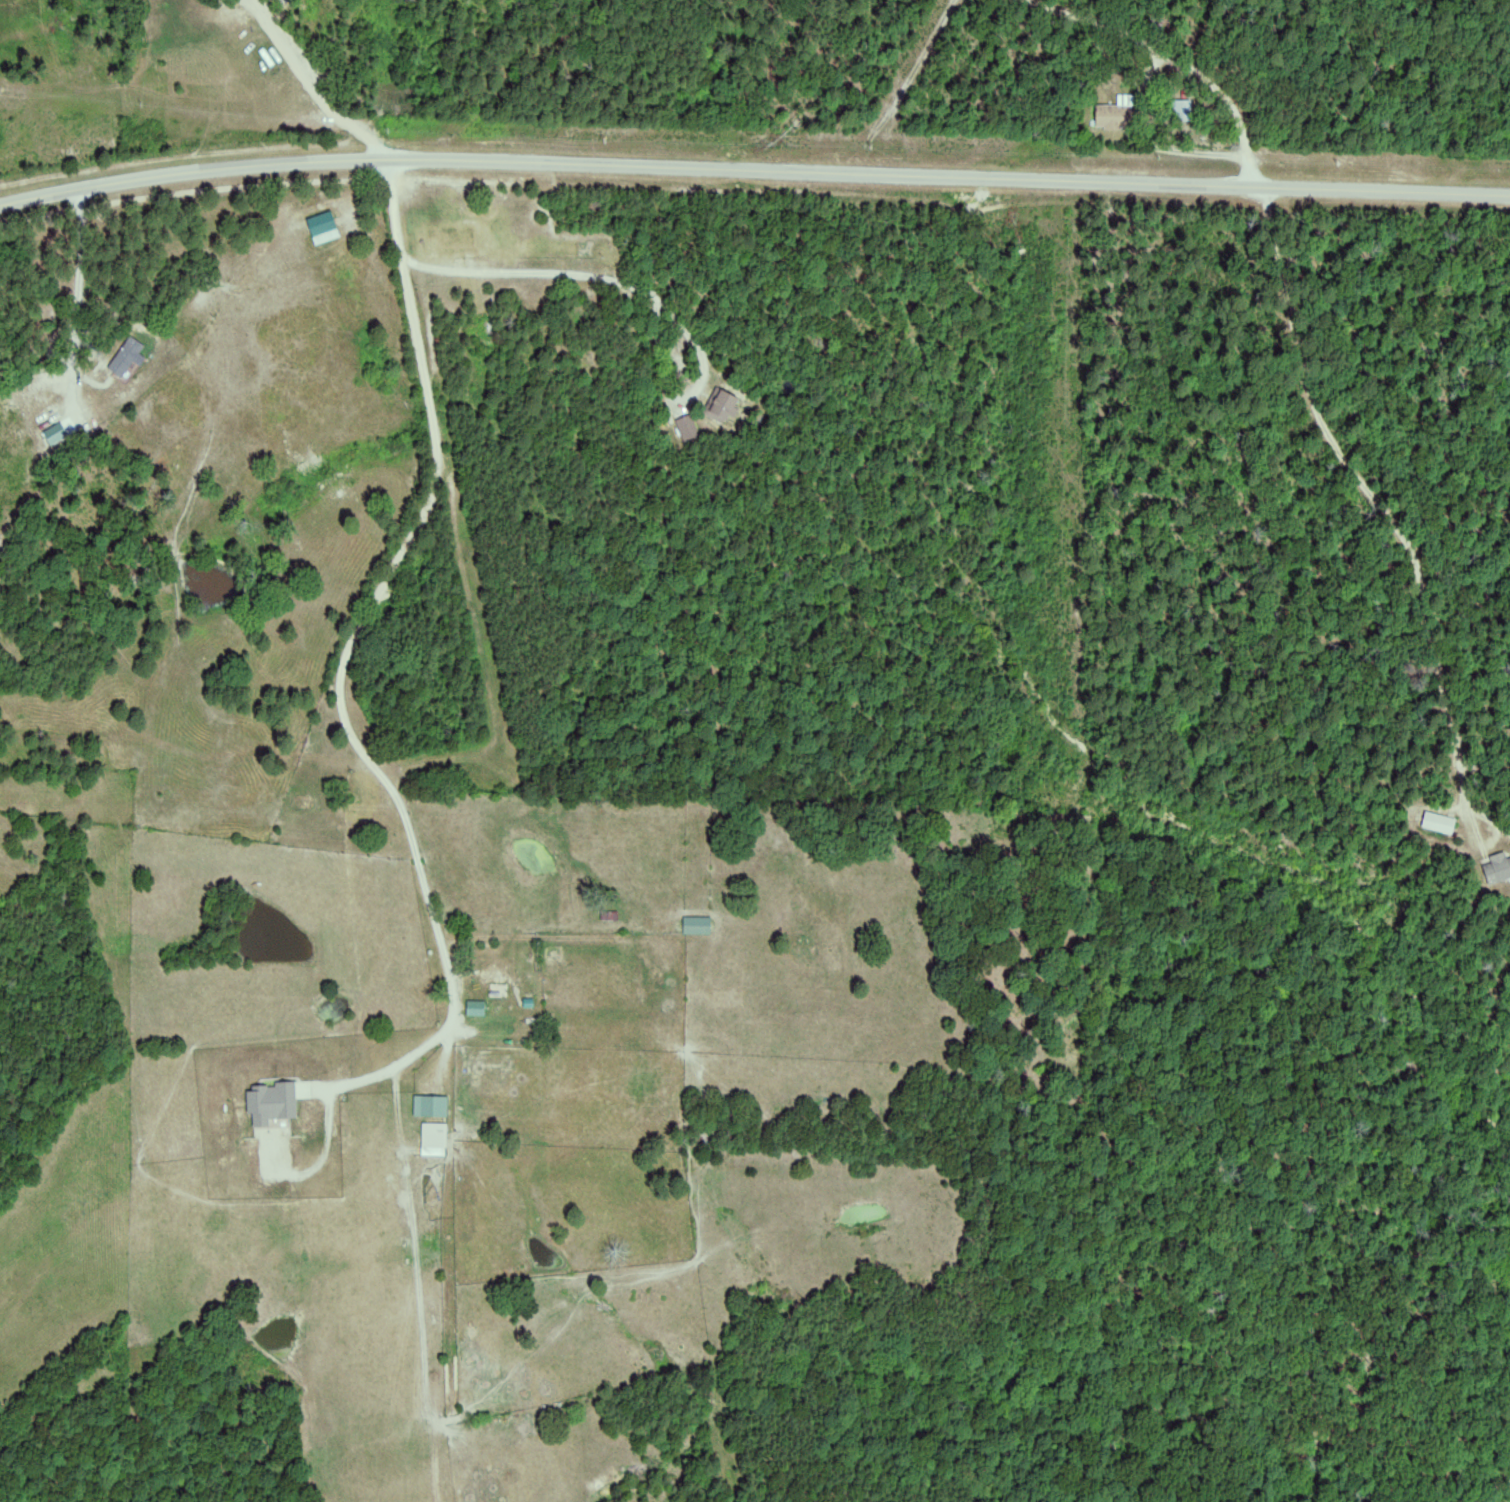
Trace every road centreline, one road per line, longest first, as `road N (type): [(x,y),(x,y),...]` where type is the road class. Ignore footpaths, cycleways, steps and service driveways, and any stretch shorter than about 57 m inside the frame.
road 1 (tertiary): [(0,209),(175,171),(380,159),(1509,199)]
road 2 (residential): [(1250,191),(1229,114),(1072,0)]

